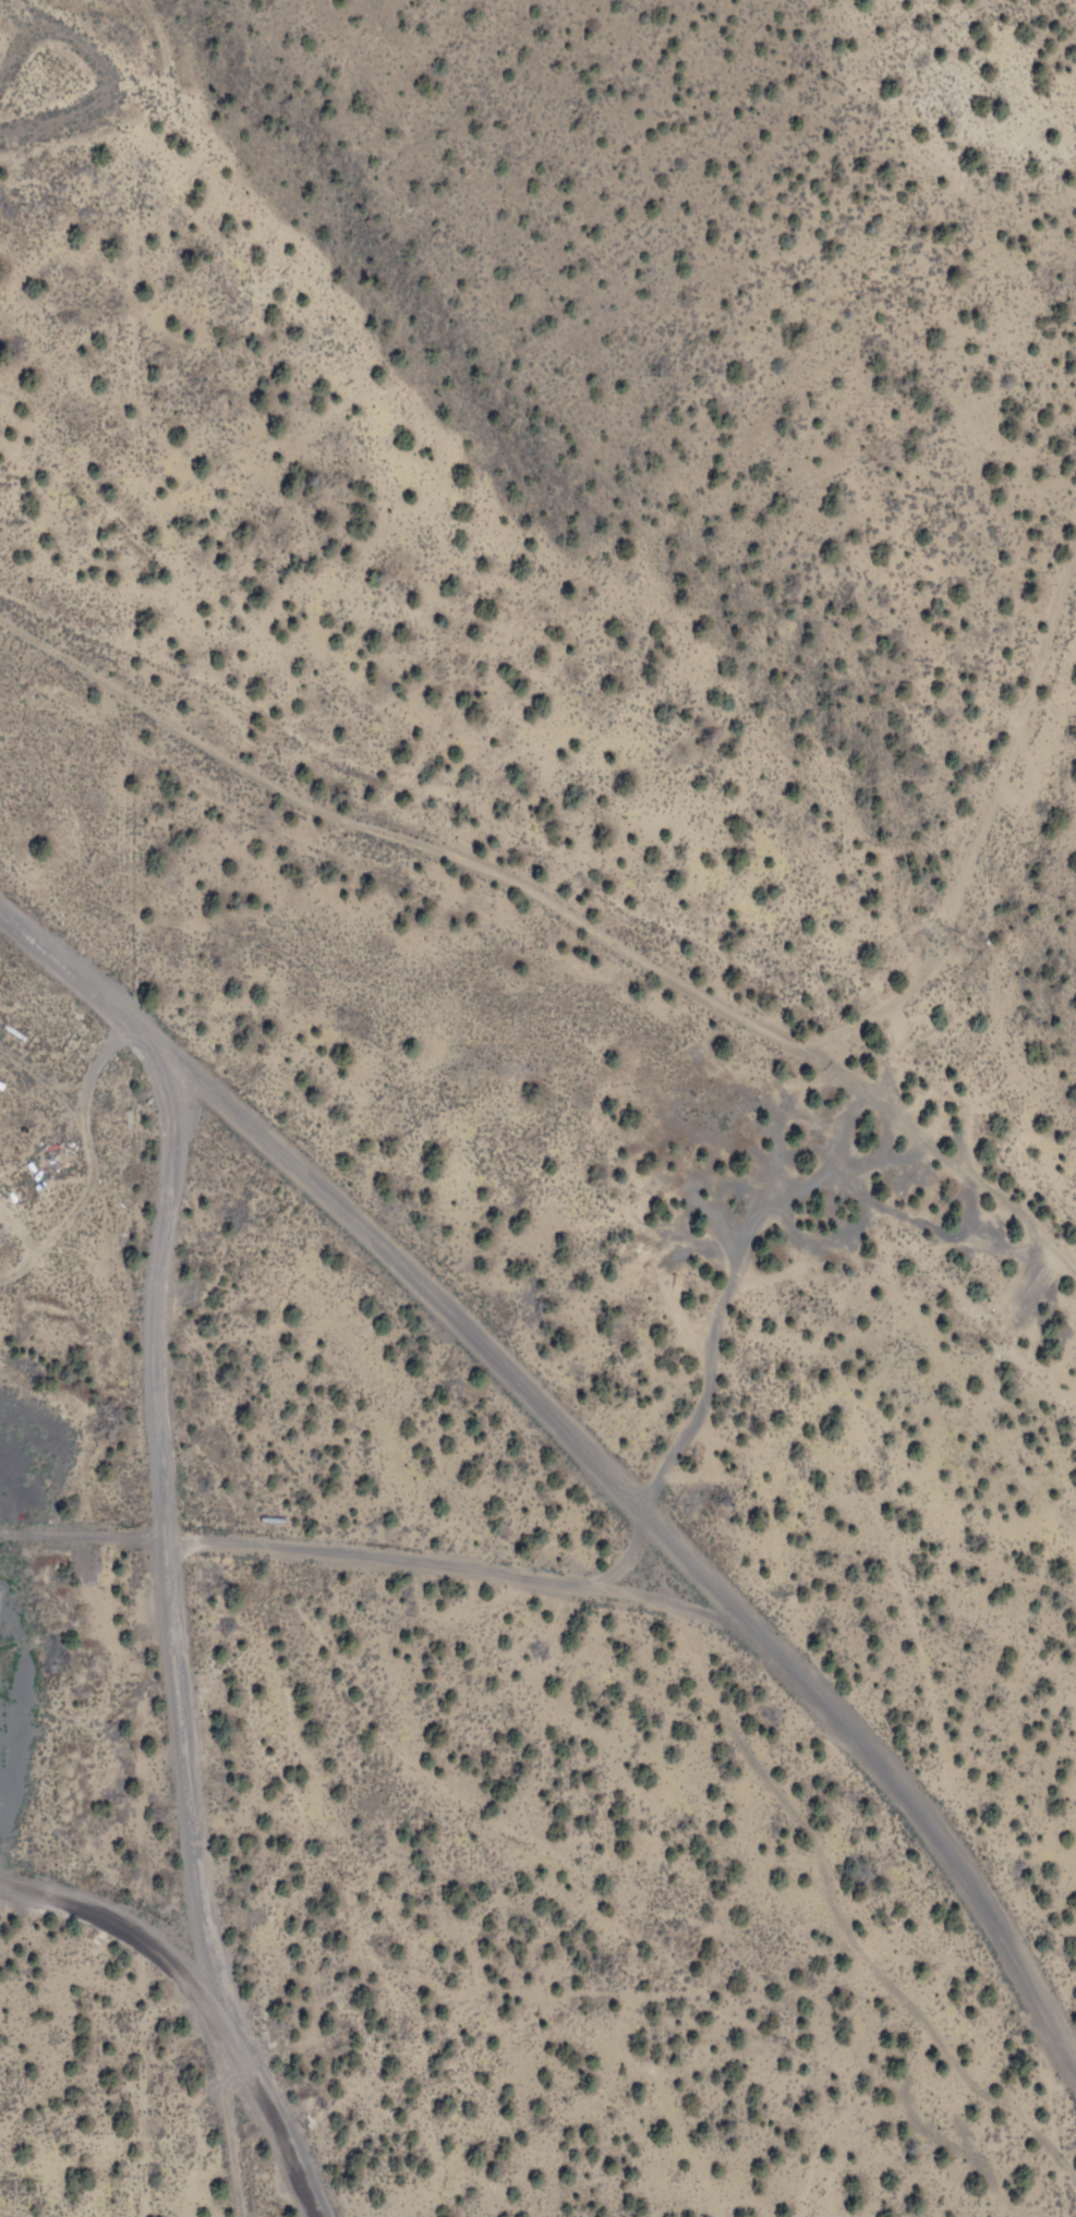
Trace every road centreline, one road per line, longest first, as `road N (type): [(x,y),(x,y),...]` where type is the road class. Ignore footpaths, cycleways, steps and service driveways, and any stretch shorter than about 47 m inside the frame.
road 1 (track): [(1075,1289),(982,1179),(892,1043),(948,868),(1075,586)]

